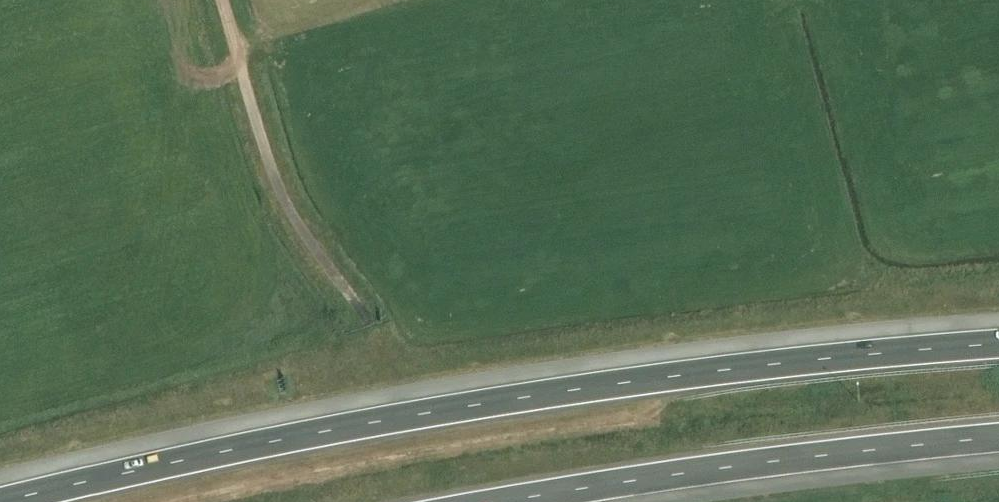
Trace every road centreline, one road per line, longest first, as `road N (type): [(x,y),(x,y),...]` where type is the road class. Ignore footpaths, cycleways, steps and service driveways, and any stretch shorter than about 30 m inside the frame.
road 1 (motorway): [(998,342),(584,383),(345,422),(0,498)]
road 2 (motorway): [(509,501),(844,453),(998,439)]
road 3 (unclassified): [(364,318),(284,201),(221,0)]

